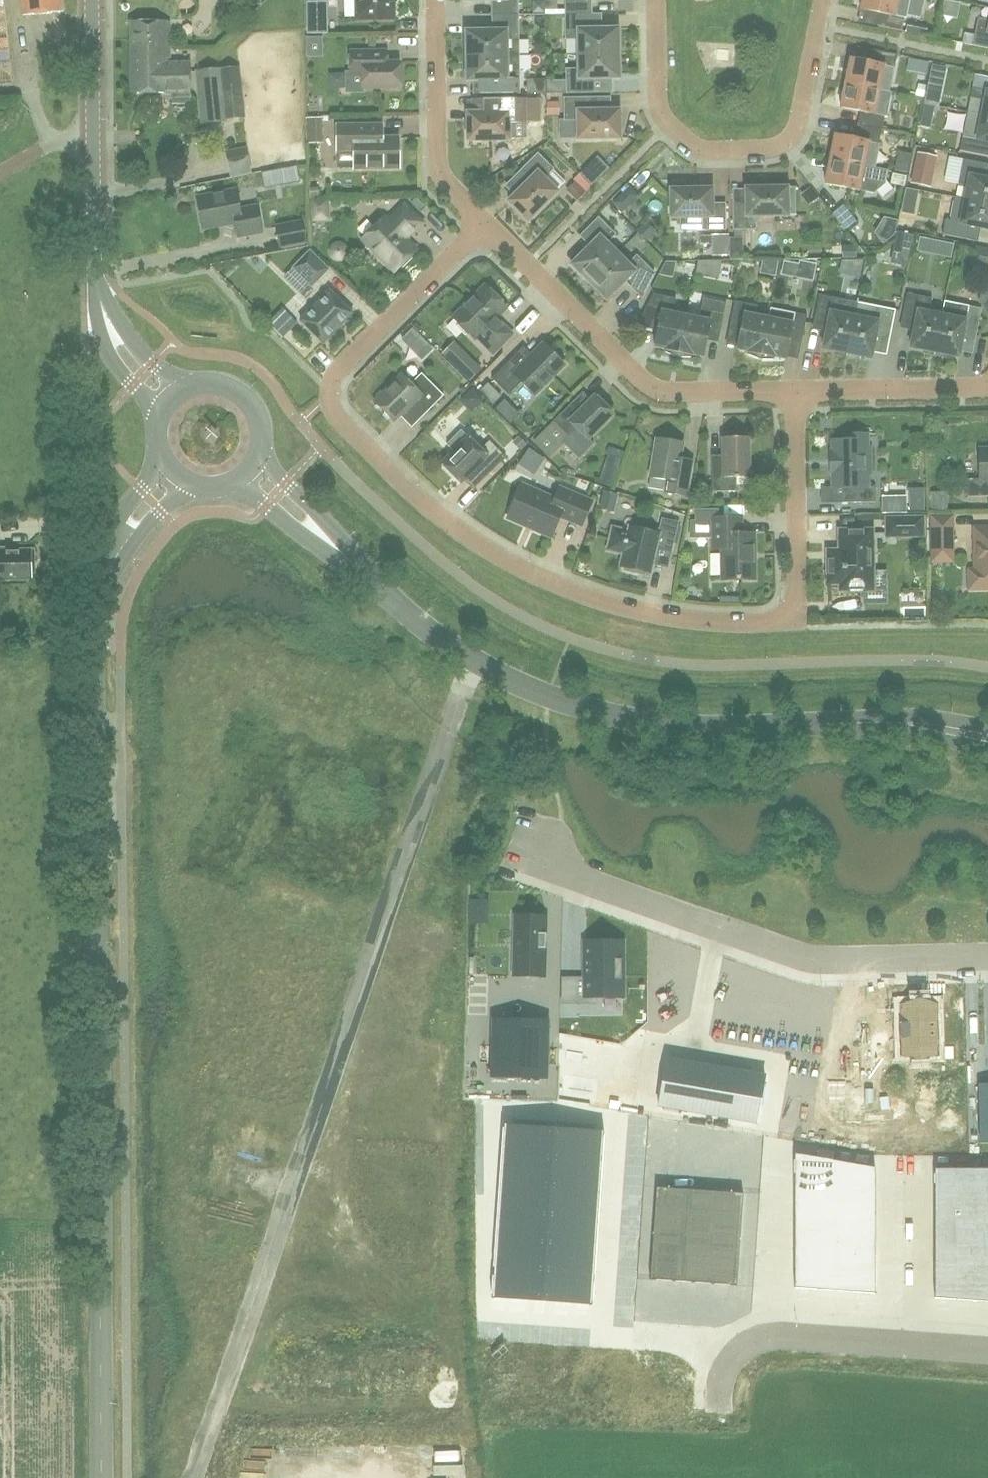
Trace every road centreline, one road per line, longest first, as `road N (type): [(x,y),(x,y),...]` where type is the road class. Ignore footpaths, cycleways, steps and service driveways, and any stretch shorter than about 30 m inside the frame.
road 1 (residential): [(488,224),(340,369),(329,398),(337,416),(430,510),(534,577),(667,618),(780,621),(794,612),(795,391)]
road 2 (tertiary): [(101,1477),(98,609),(113,551)]
road 3 (primary): [(926,726),(685,728),(602,714),(470,659),(416,624),(335,549)]
road 4 (unclassified): [(528,858),(810,958),(987,957)]
road 5 (residential): [(657,0),(660,112),(690,145),(736,153),(790,137),(824,0)]
road 6 (residential): [(795,391),(653,387),(488,224)]
road 7 (unclassified): [(987,1349),(783,1336),(750,1343),(723,1362),(715,1398)]
road 8 (primary): [(103,306),(94,255),(92,0)]
road 9 (residential): [(488,224),(436,165),(436,0)]
road 10 (residential): [(987,387),(795,391)]
road 11 (primary): [(103,306),(113,356),(163,417)]
road 12 (primary): [(256,458),(260,432),(245,400),(214,386),(186,391)]
road 13 (primary): [(335,549),(312,509),(256,458)]
road 14 (primary): [(239,478),(294,529),(335,549)]

